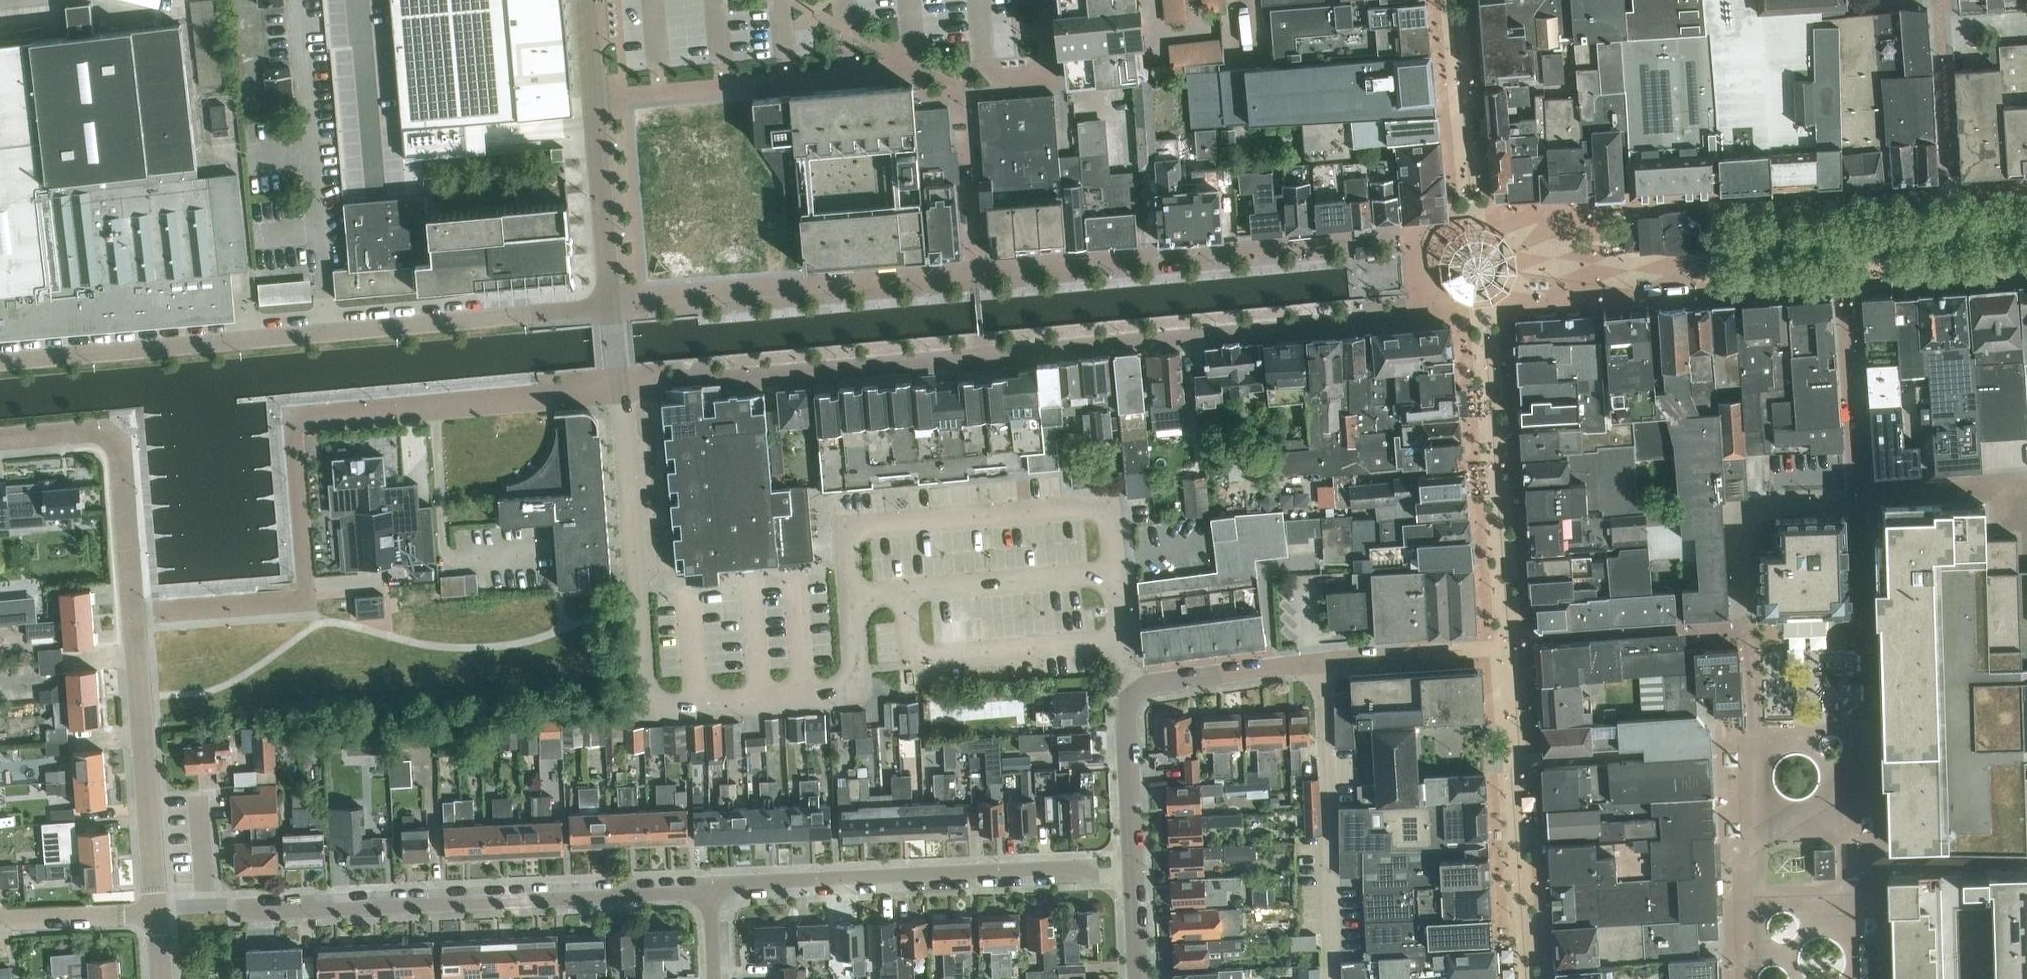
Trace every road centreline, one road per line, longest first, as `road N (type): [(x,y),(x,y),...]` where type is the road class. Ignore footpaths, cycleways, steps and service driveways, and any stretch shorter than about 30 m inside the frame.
road 1 (residential): [(609,303),(0,357)]
road 2 (residential): [(720,880),(157,904)]
road 3 (residential): [(157,904),(114,438)]
road 4 (residential): [(720,880),(1134,862)]
road 5 (residential): [(1750,626),(1741,524),(1760,510),(2026,492)]
road 6 (residential): [(1134,862),(1135,695),(1149,686),(1320,663)]
road 7 (unclassified): [(609,303),(587,0)]
road 8 (residential): [(1754,747),(1756,819),(1743,850),(1747,978)]
road 9 (residential): [(157,904),(0,911)]
road 10 (residential): [(1754,747),(1750,626)]

